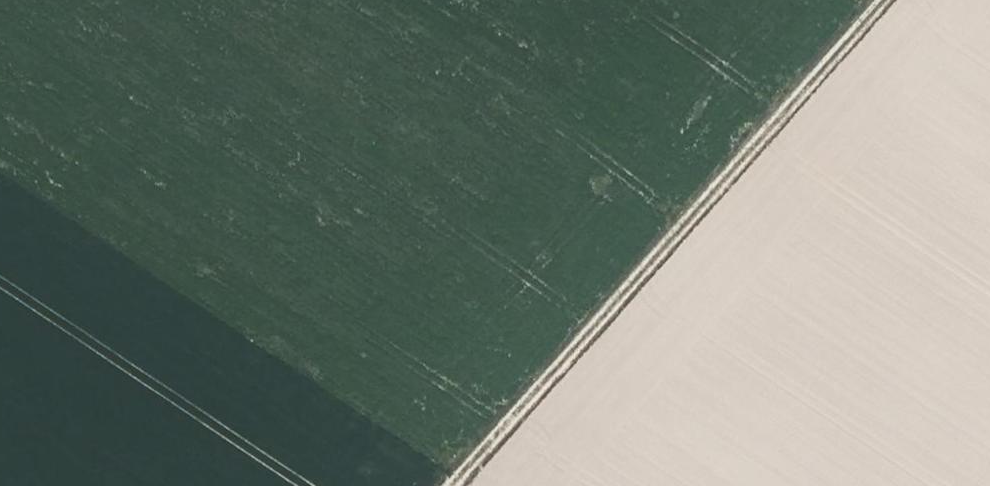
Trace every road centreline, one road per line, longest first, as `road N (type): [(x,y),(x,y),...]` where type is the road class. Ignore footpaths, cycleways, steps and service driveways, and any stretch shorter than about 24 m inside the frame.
road 1 (track): [(450,485),(874,0)]

